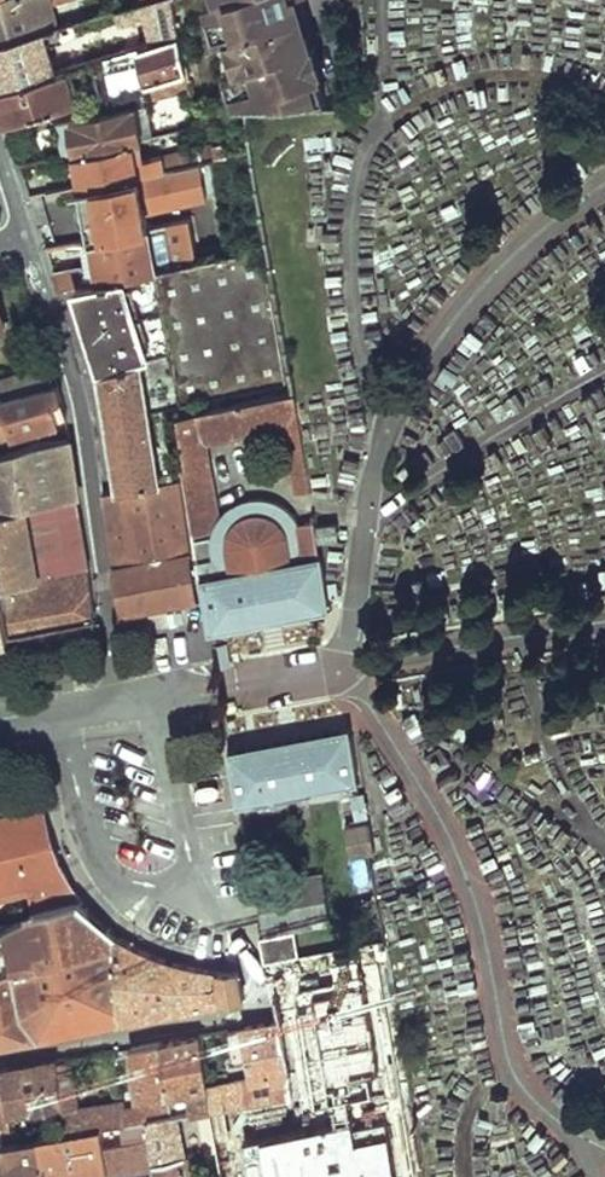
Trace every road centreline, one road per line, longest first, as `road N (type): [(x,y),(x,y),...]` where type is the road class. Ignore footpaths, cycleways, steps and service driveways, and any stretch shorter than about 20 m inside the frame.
road 1 (residential): [(27,237),(70,366),(122,701)]
road 2 (residential): [(0,1051),(249,1010),(260,998),(256,969),(237,919),(196,891)]
road 3 (residential): [(56,711),(93,841),(110,867),(148,890),(196,891)]
road 4 (residential): [(196,891),(151,696)]

